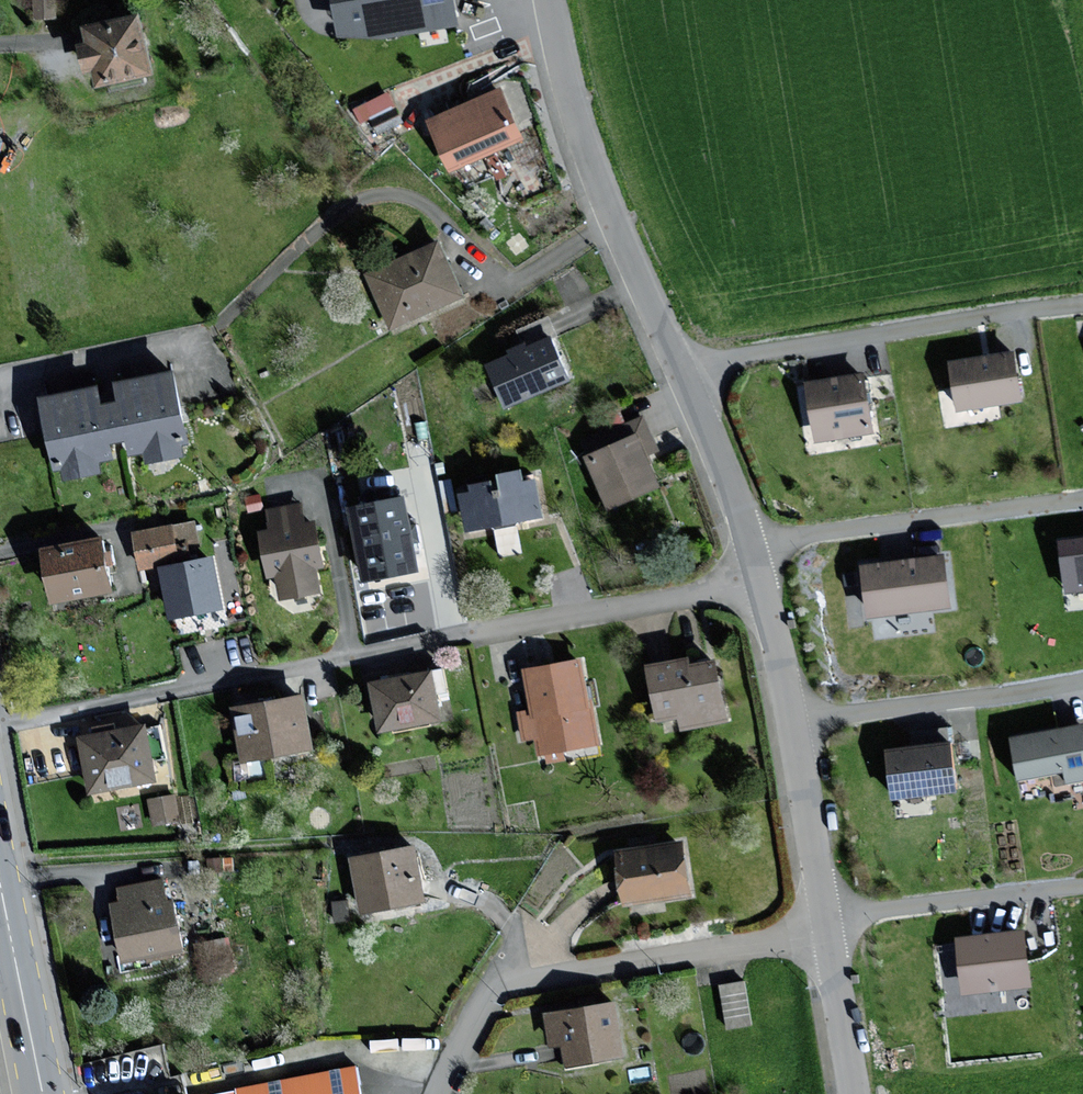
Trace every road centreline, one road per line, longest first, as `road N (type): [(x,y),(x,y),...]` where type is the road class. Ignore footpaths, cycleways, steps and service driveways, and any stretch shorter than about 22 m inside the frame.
road 1 (residential): [(0,723),(762,577)]
road 2 (residential): [(824,928),(511,981),(477,1017),(439,1093)]
road 3 (residential): [(679,372),(1082,308)]
road 4 (residential): [(679,372),(572,108),(548,0)]
road 5 (residential): [(1082,501),(754,547)]
road 6 (residential): [(794,726),(1082,680)]
road 7 (residential): [(1082,884),(822,920)]
road 8 (primary): [(0,880),(43,1093)]
road 9 (residential): [(822,920),(794,726)]
road 10 (residential): [(754,547),(679,372)]
road 11 (residential): [(852,1093),(824,928)]
road 12 (residential): [(794,726),(762,577)]

